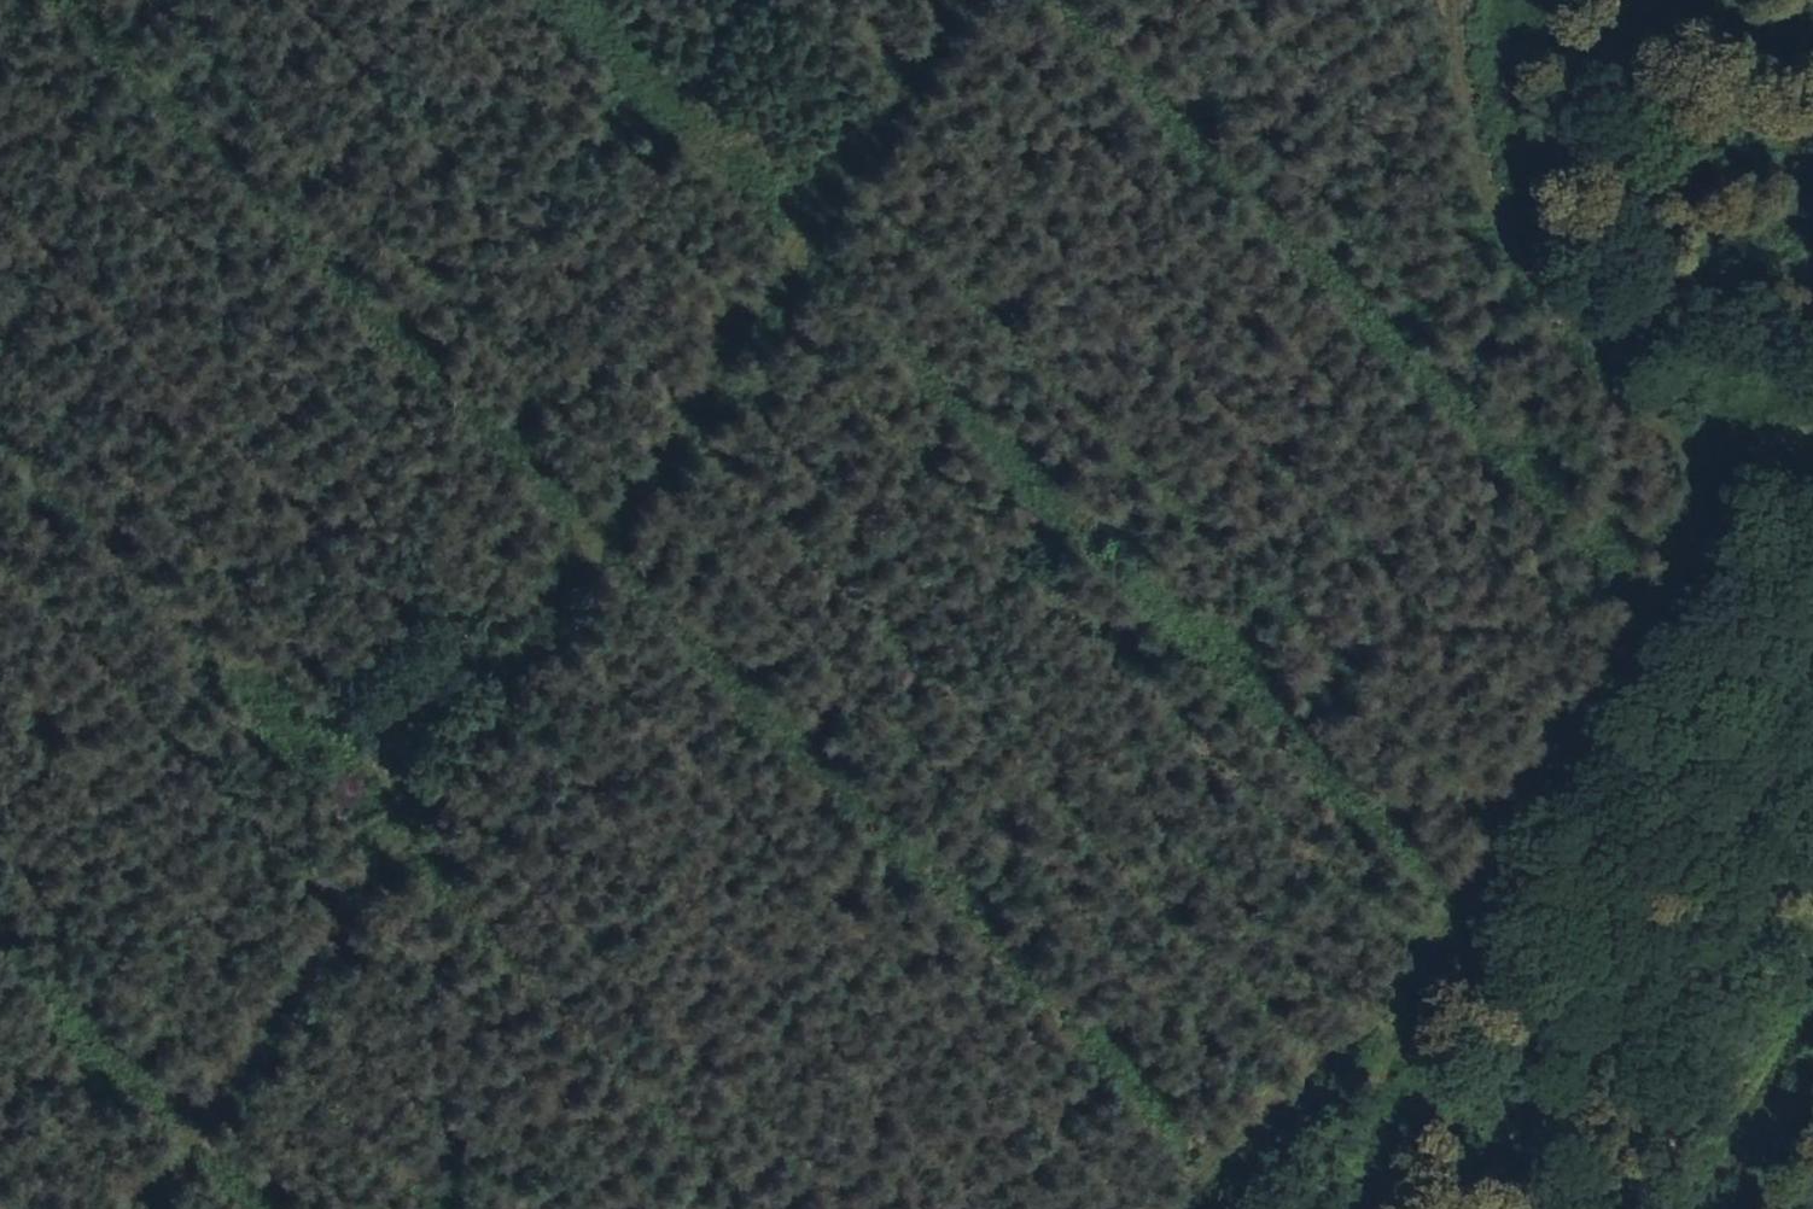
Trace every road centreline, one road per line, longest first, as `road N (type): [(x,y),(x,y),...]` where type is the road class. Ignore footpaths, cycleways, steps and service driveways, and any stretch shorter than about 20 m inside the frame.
road 1 (track): [(1156,1208),(1372,986),(1616,686),(1676,559),(1685,482),(1632,393),(1488,196),(1446,71),(1438,0)]
road 2 (track): [(133,1208),(959,0)]
road 3 (track): [(1344,1208),(1378,1070),(1372,986)]
road 4 (track): [(1694,1208),(1812,1023)]

